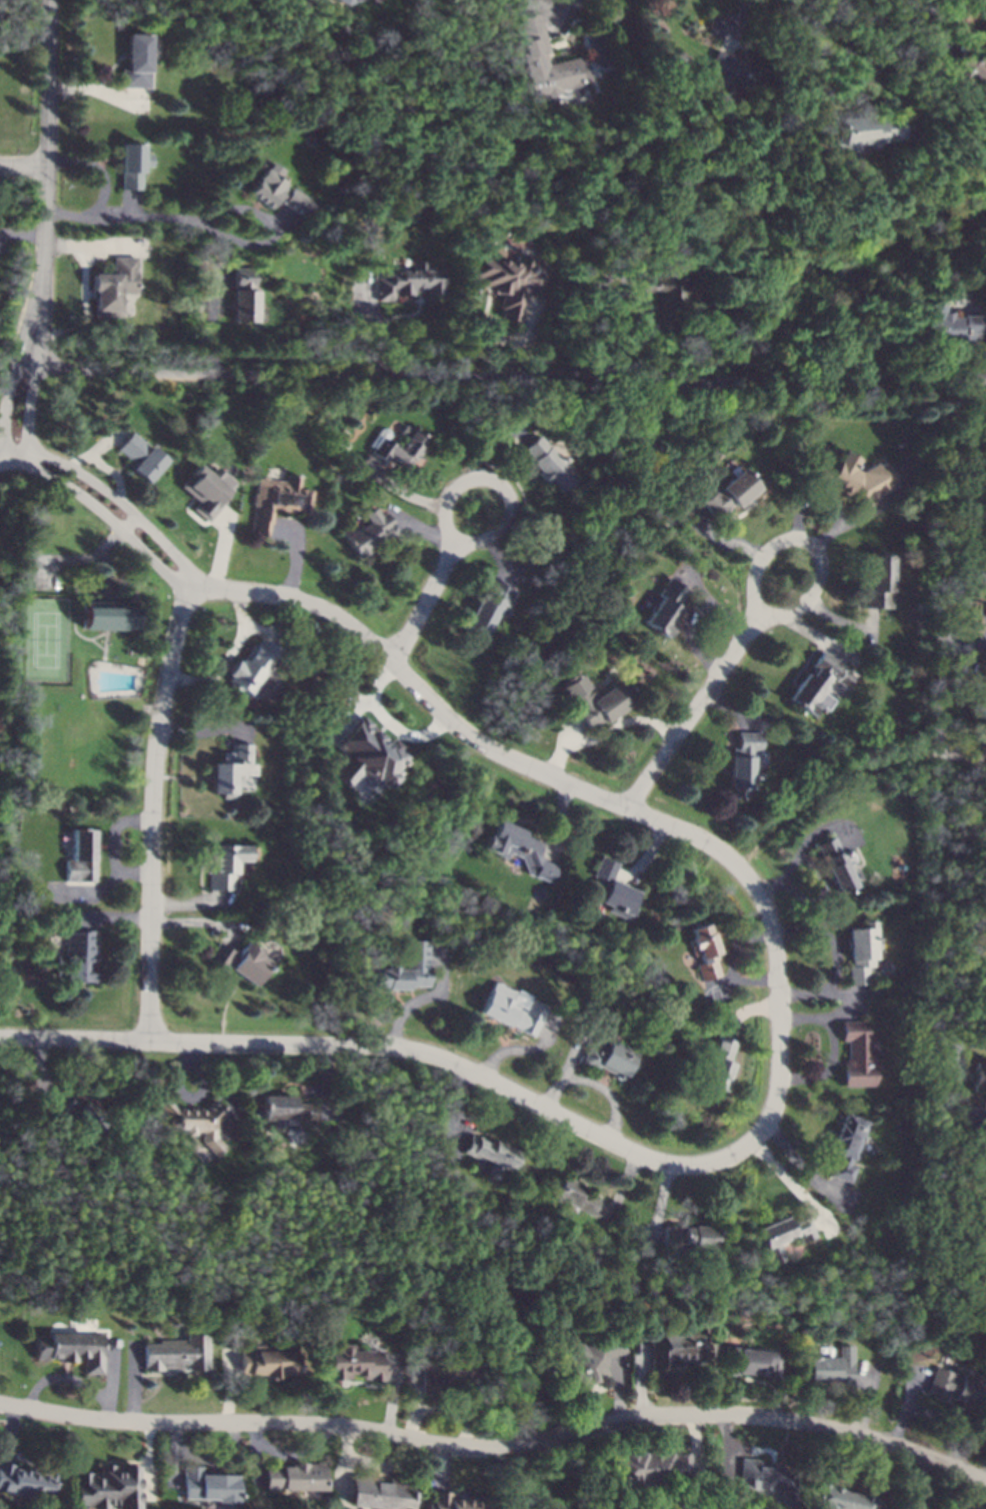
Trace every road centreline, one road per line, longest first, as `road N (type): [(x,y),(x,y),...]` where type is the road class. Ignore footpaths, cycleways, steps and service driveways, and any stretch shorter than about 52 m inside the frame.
road 1 (residential): [(931,1266),(941,390)]
road 2 (residential): [(488,757),(450,730),(348,616),(279,595),(186,584),(61,472),(36,466)]
road 3 (residential): [(0,1404),(128,1422),(310,1422),(443,1444),(509,1445)]
road 4 (residential): [(520,373),(26,366)]
road 5 (residential): [(509,1445),(632,1416),(749,1415),(894,1443),(985,1481)]
road 6 (residential): [(186,584),(152,794),(148,1042)]
road 7 (residential): [(520,373),(941,390)]
road 8 (residential): [(26,366),(47,170),(50,0)]
road 9 (residential): [(456,1066),(375,1046),(148,1042)]
road 10 (residential): [(743,1155),(775,1114),(781,1082),(778,952),(759,888),(741,866)]
road 11 (residential): [(456,1066),(668,1162),(743,1155)]
road 12 (residential): [(741,866),(632,806),(488,757)]
road 13 (residential): [(632,806),(760,616)]
road 14 (residential): [(760,616),(816,594),(823,571),(799,542),(783,544),(757,573),(760,616)]
road 15 (residential): [(455,546),(504,525),(509,496),(495,485),(460,485),(445,509),(455,546)]
road 16 (residential): [(148,1042),(0,1038)]
road 17 (residential): [(391,656),(455,546)]

